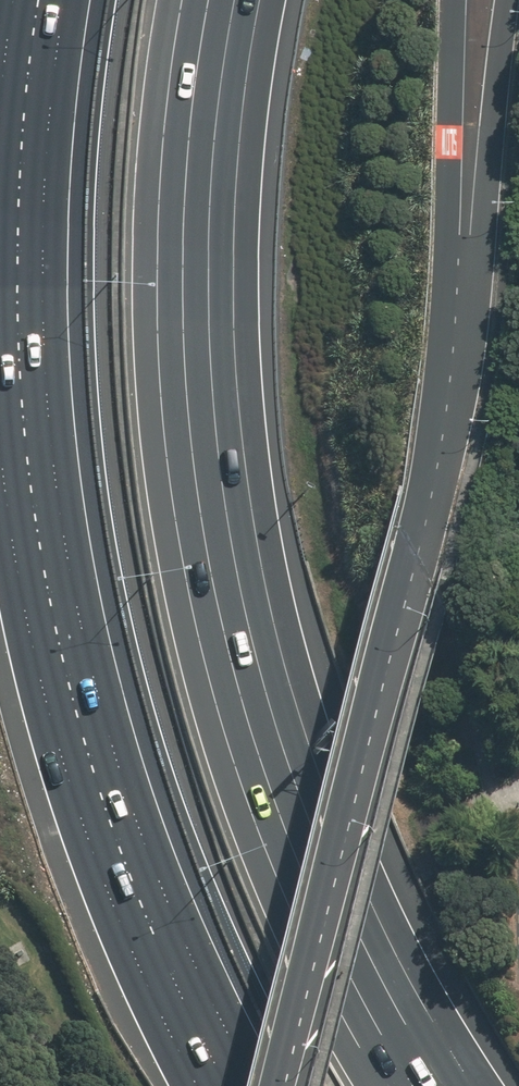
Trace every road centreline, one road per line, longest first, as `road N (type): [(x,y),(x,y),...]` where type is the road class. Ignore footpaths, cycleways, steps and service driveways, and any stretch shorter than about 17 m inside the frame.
road 1 (motorway): [(205,0),(184,275),(189,422),(211,570),(241,703),(296,858),(362,1000),(413,1085)]
road 2 (motorway): [(251,1085),(197,971),(89,647),(49,458),(43,334),(50,121)]
road 3 (secondary): [(456,334),(418,560),(282,1085)]
road 4 (residential): [(507,0),(480,233),(456,334)]
road 5 (motorway): [(452,0),(448,165),(456,334)]
road 6 (motorway): [(50,121),(70,0)]
road 7 (motorway): [(50,121),(43,0)]

